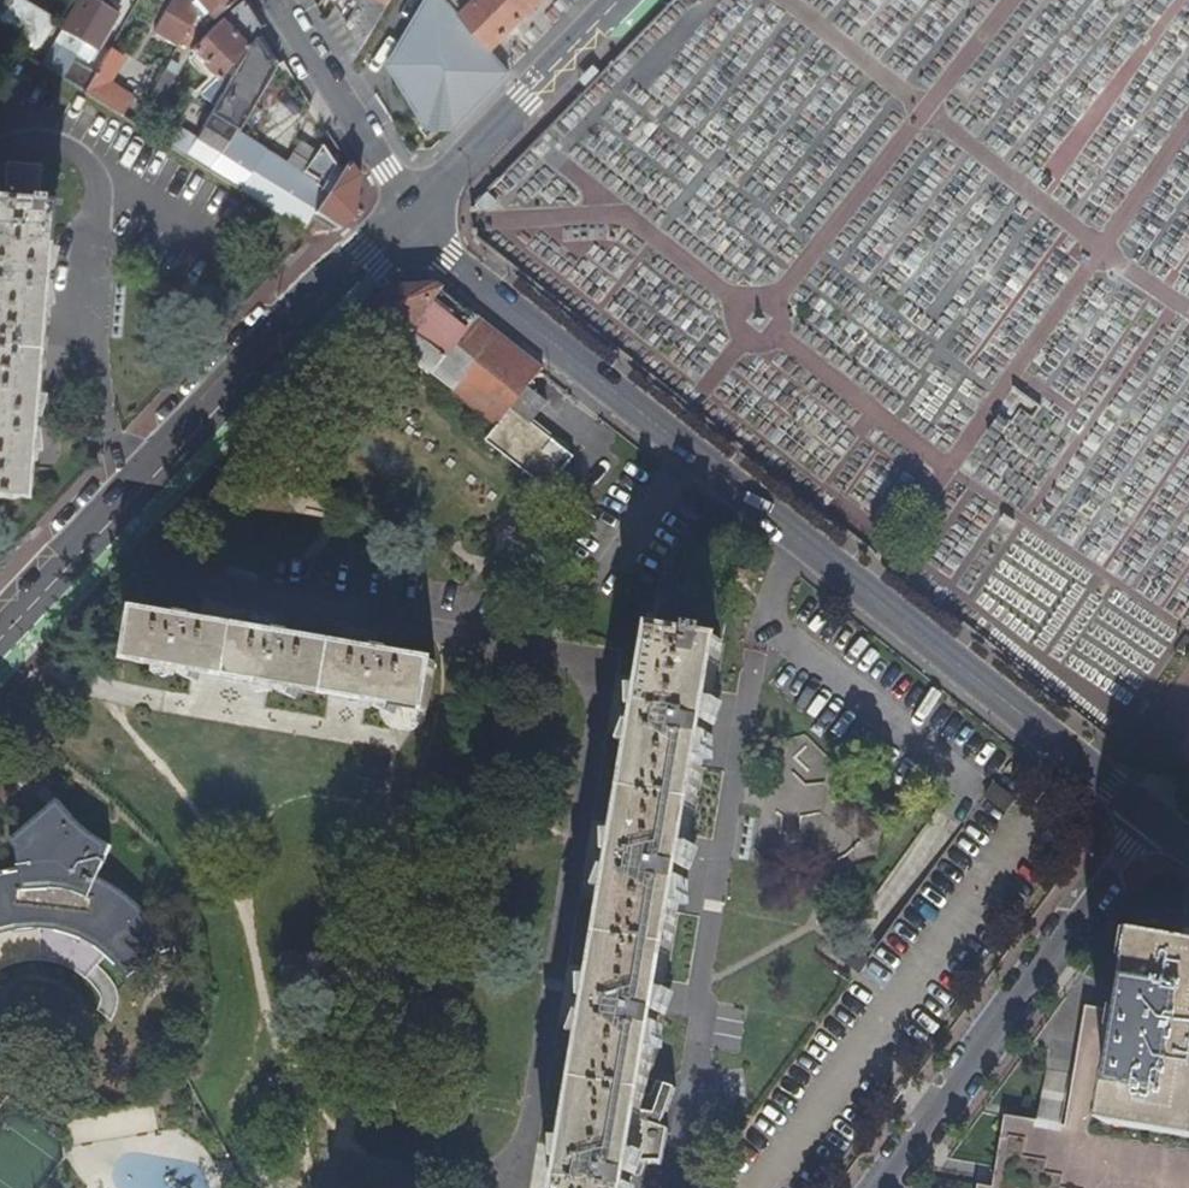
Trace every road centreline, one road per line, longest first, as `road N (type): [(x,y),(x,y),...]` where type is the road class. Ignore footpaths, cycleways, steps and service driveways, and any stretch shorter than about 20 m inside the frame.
road 1 (residential): [(408,212),(446,260),(1154,814)]
road 2 (secondary): [(0,639),(408,212)]
road 3 (residential): [(880,1187),(1154,814)]
road 4 (secondary): [(408,212),(619,0)]
road 5 (residential): [(408,212),(282,0)]

